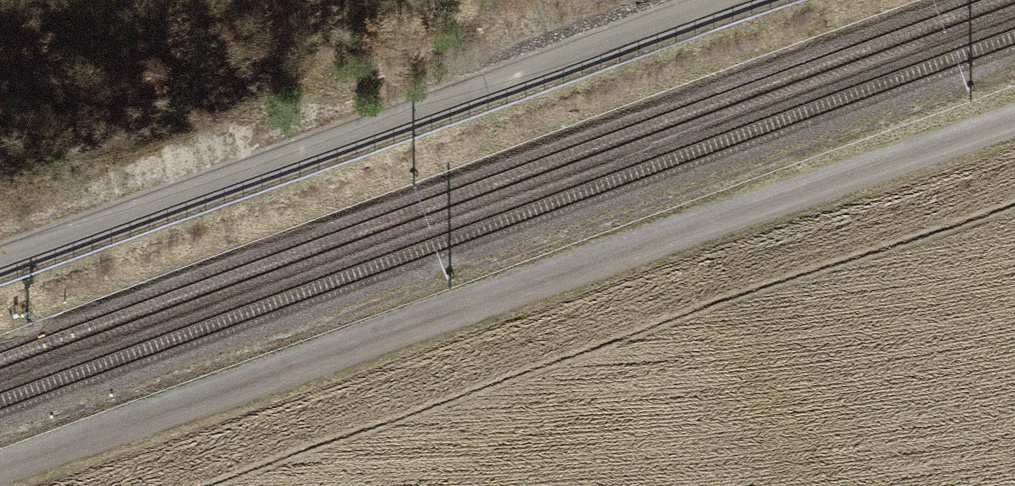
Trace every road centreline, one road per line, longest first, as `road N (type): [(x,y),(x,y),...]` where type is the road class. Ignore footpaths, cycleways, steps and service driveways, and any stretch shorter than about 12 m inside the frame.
road 1 (track): [(0,472),(1014,115)]
road 2 (track): [(742,0),(0,261)]

